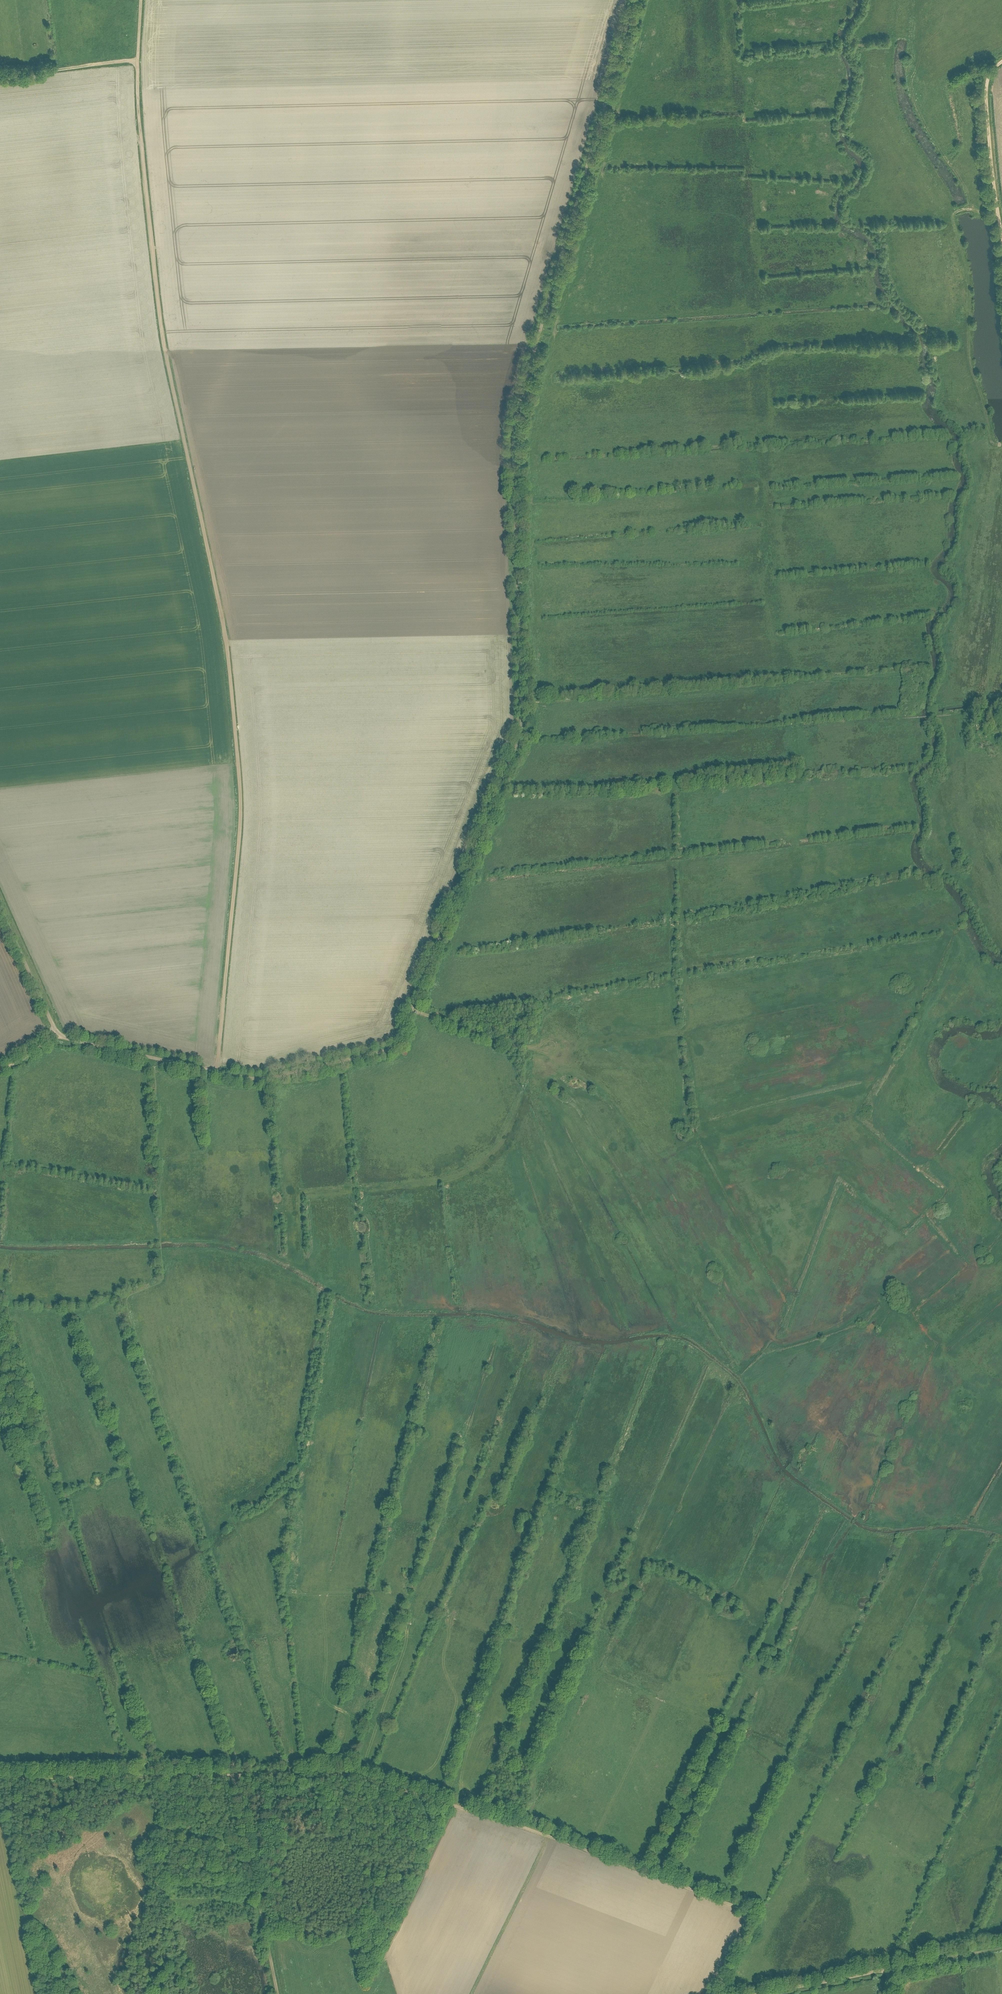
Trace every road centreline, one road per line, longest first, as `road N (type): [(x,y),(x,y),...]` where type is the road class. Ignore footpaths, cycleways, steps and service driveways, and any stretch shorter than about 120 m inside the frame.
road 1 (unclassified): [(54,1028),(73,1040),(256,1079),(395,1047),(519,739),(514,427),(635,0)]
road 2 (track): [(137,60),(162,337),(226,641),(241,795),(215,1071)]
road 3 (track): [(550,1835),(745,1916),(714,1993)]
road 4 (track): [(292,1774),(348,1773),(550,1835)]
road 5 (track): [(0,1779),(236,1775)]
road 6 (track): [(236,1775),(278,1993)]
road 7 (track): [(1001,237),(987,84),(1001,60)]
road 8 (track): [(751,1993),(888,1970)]
road 9 (track): [(137,60),(0,74)]
road 10 (unclassified): [(54,1028),(0,907)]

